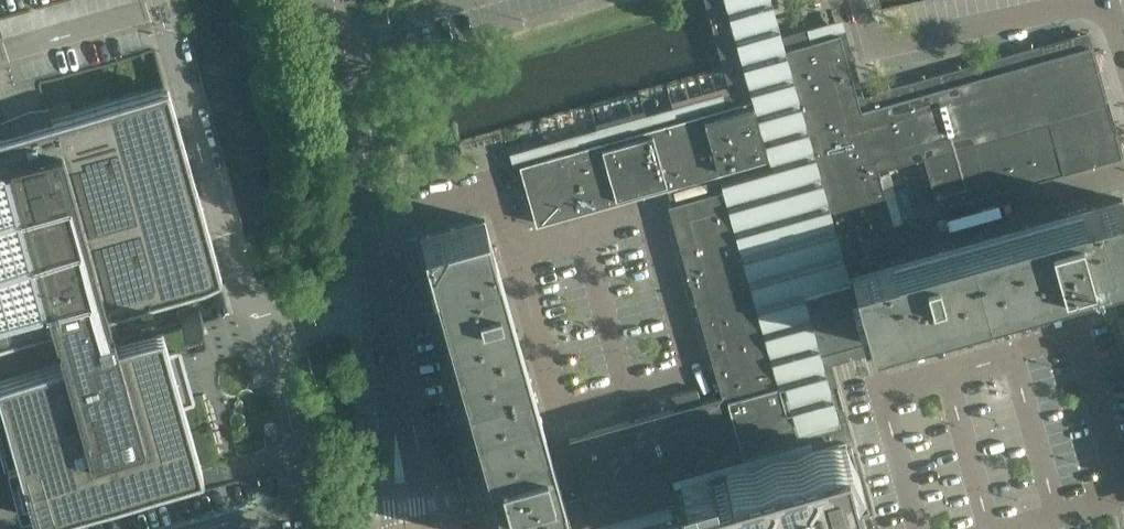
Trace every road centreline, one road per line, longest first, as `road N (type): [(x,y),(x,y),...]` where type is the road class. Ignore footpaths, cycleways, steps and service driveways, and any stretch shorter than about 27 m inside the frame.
road 1 (residential): [(1075,0),(883,49),(868,0)]
road 2 (unclassified): [(397,425),(368,218)]
road 3 (unclassified): [(368,218),(333,35)]
road 4 (unclassified): [(333,35),(460,0)]
road 5 (residential): [(368,218),(489,185)]

